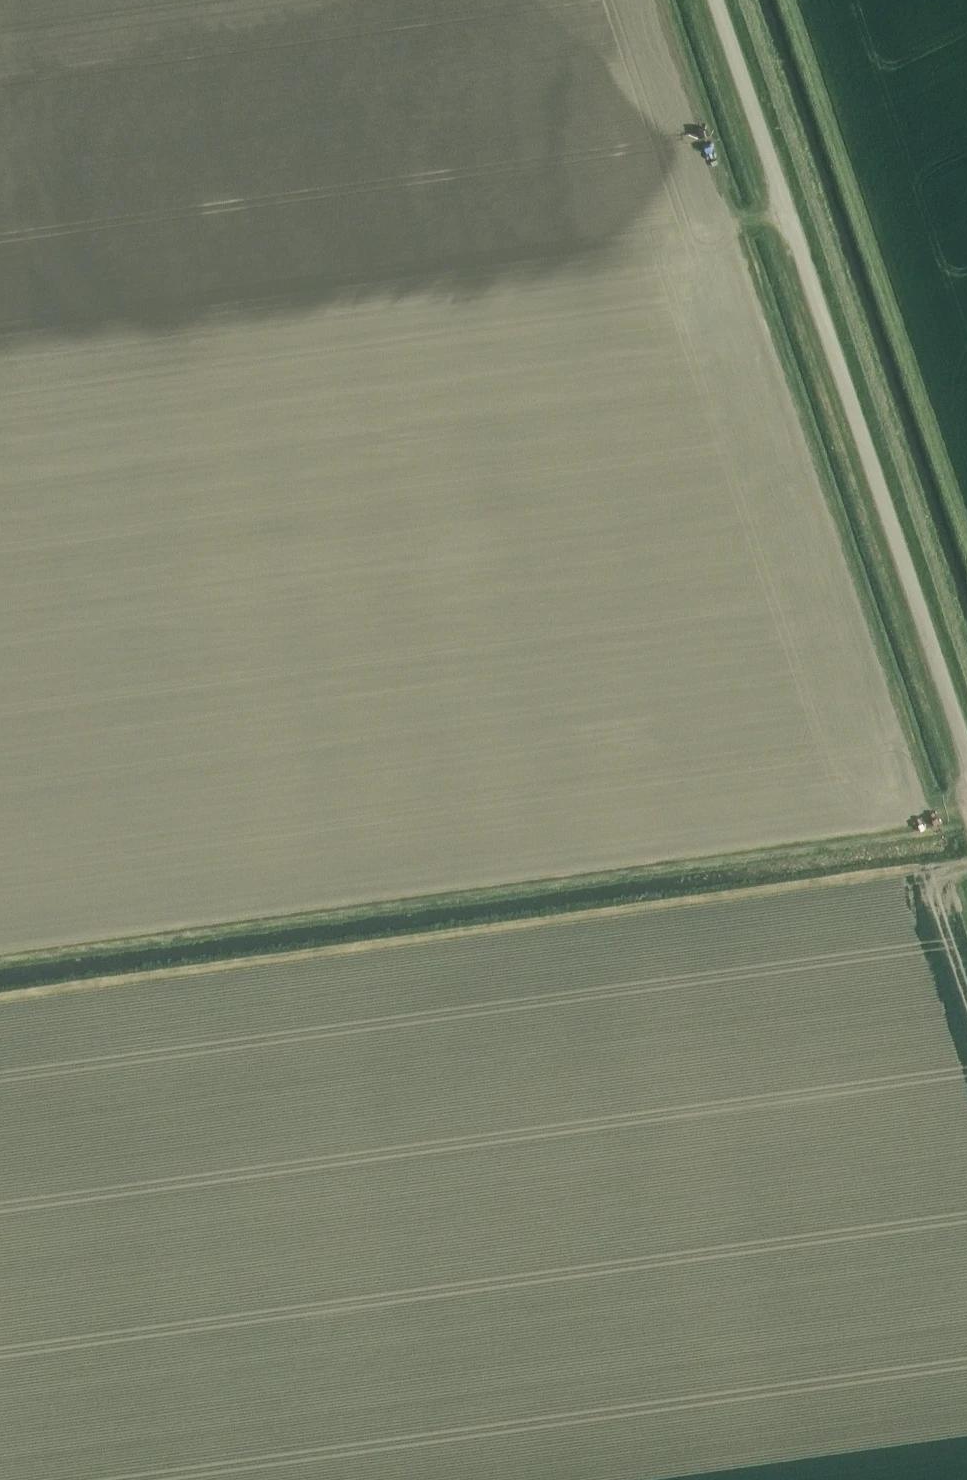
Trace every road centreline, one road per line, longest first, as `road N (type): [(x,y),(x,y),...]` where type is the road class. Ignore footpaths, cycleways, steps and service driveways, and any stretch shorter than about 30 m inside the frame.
road 1 (unclassified): [(966,753),(717,0)]

